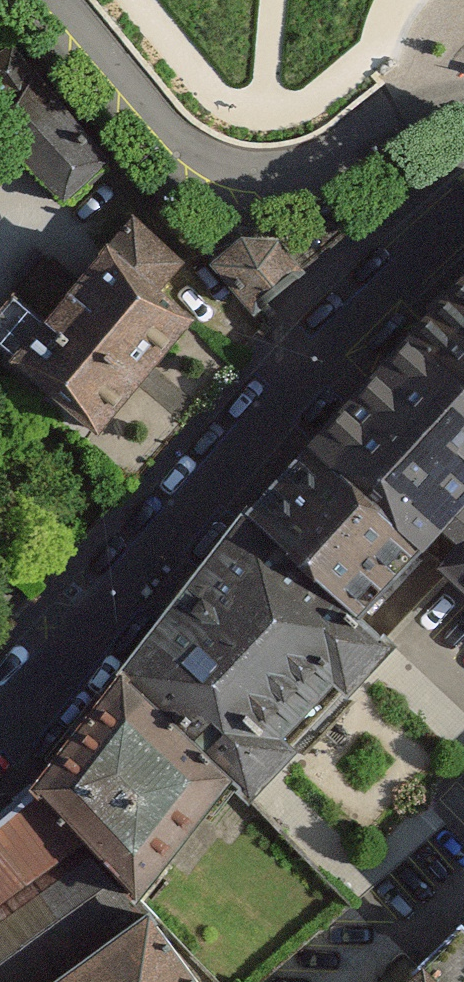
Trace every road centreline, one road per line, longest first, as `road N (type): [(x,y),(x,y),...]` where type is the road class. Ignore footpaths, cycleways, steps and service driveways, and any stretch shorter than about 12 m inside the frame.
road 1 (residential): [(0,731),(312,359),(463,218)]
road 2 (residential): [(55,0),(181,148),(245,173),(328,160),(408,117),(463,101)]

